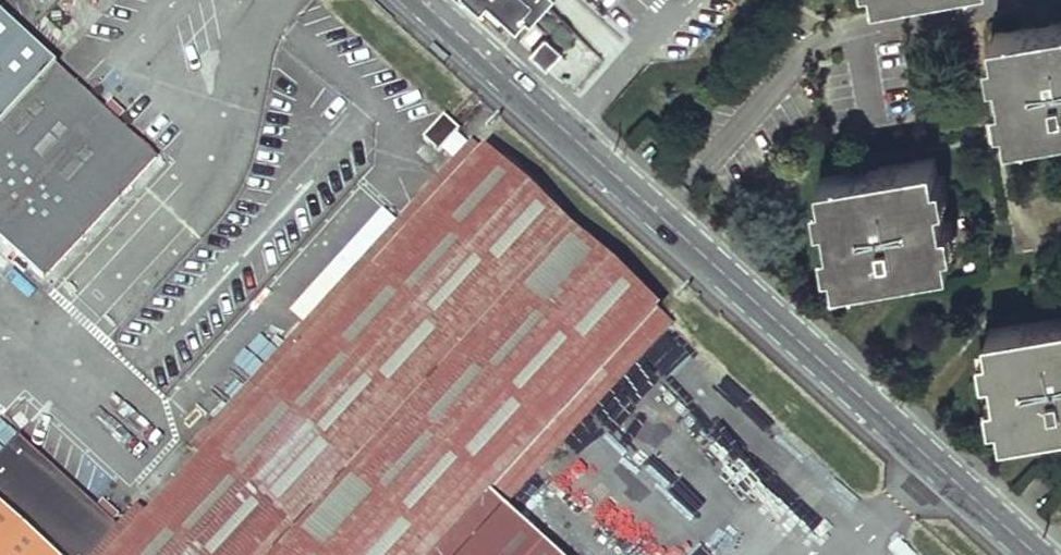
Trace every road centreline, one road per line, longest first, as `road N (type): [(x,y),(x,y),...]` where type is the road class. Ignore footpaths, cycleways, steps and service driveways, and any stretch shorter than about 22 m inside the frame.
road 1 (tertiary): [(654,211),(1034,554)]
road 2 (residential): [(1026,0),(824,34),(800,47),(654,211)]
road 3 (tertiary): [(422,0),(654,211)]

